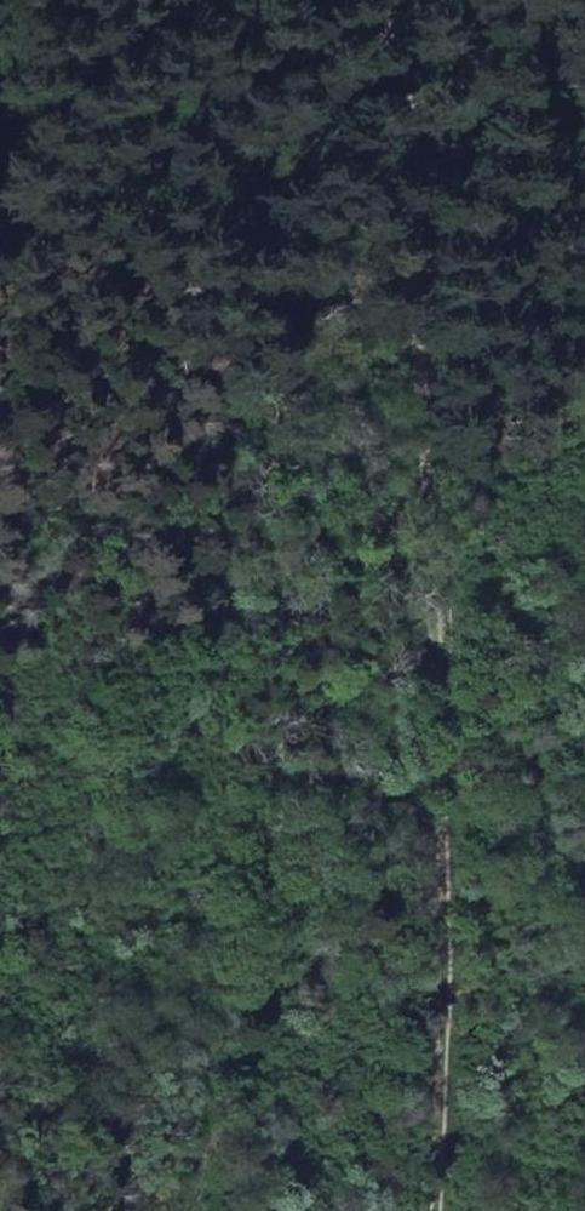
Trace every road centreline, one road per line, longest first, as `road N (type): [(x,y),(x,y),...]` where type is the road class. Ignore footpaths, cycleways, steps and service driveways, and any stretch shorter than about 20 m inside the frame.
road 1 (track): [(447,1210),(437,575),(378,0)]
road 2 (track): [(584,379),(506,467),(437,575),(343,769),(186,1210)]

